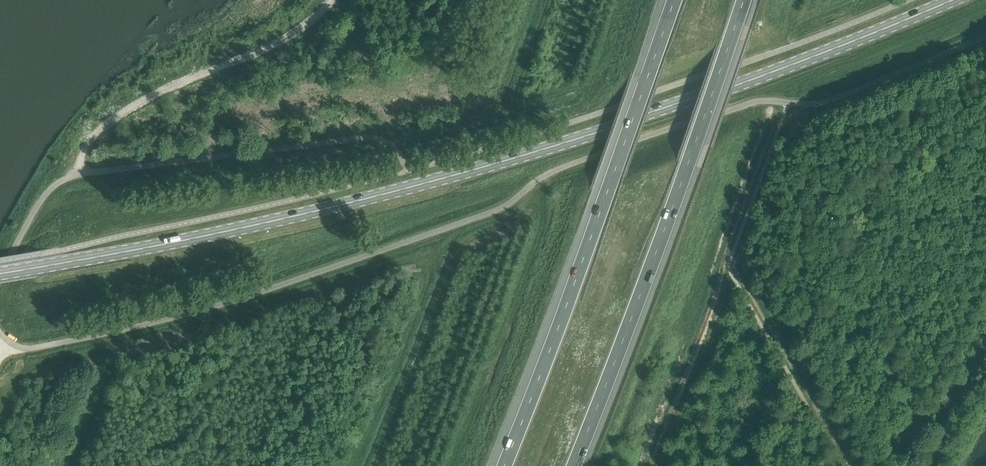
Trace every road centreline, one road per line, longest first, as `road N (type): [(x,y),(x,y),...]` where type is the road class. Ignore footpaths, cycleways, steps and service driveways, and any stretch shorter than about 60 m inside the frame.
road 1 (primary): [(0,274),(412,187),(752,80),(952,0)]
road 2 (motorway): [(674,0),(504,465)]
road 3 (motorway): [(574,465),(743,0)]
road 4 (track): [(320,0),(291,28),(112,114),(80,159),(86,173)]

